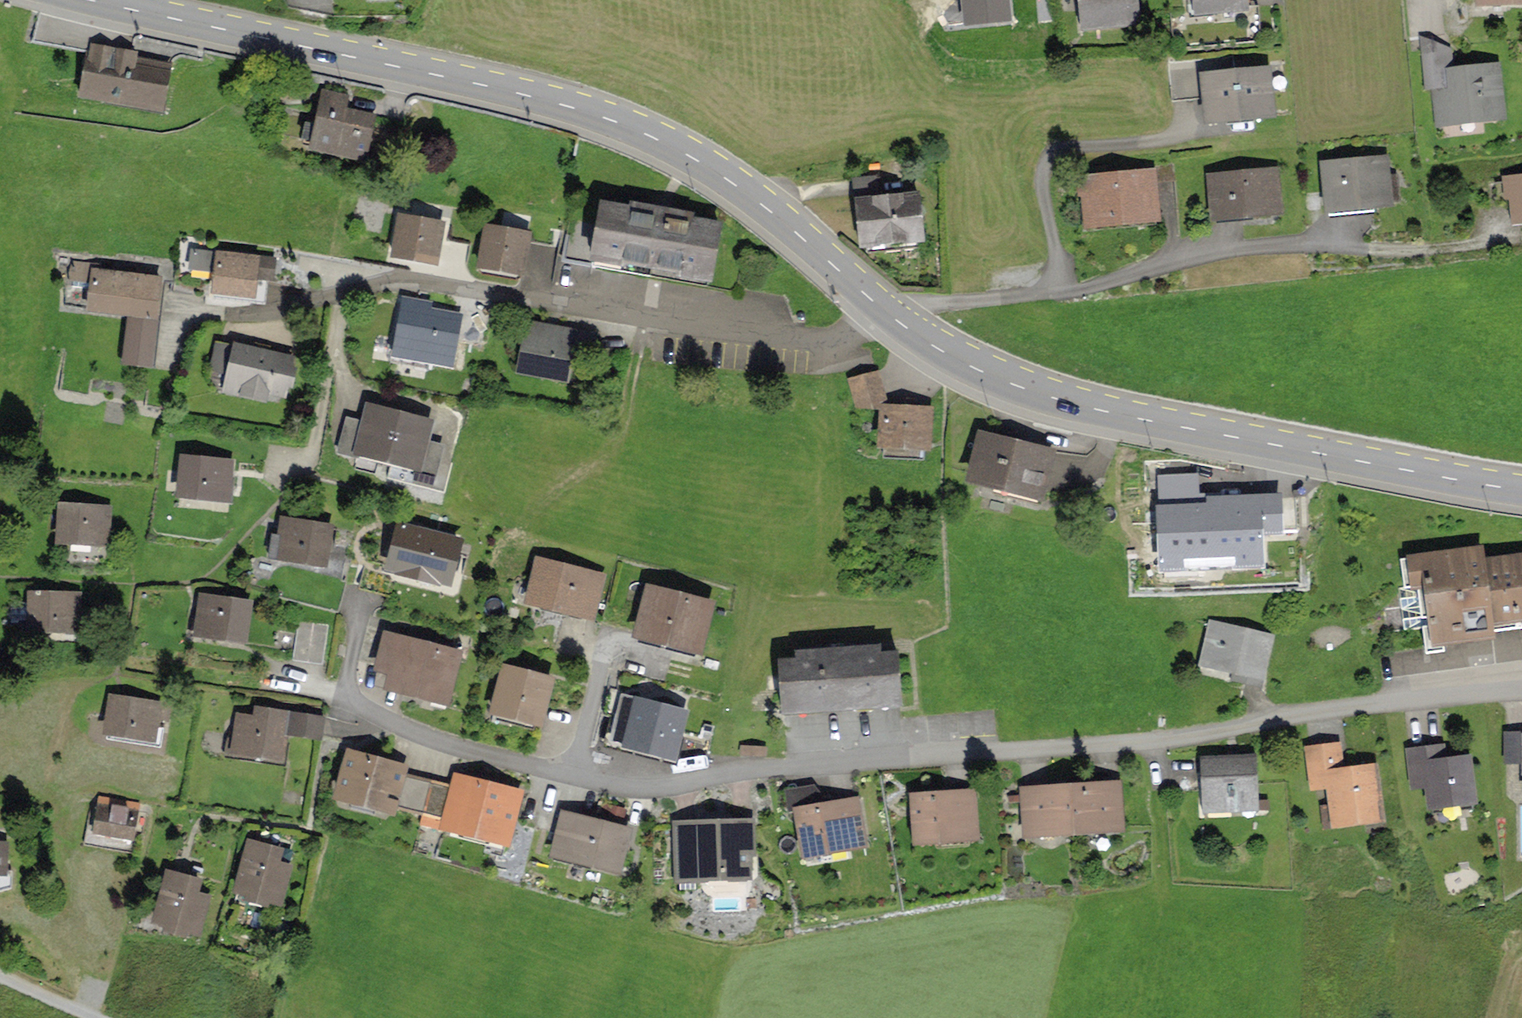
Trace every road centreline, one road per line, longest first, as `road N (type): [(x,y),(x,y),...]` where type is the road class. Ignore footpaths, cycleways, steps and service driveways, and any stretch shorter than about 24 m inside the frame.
road 1 (residential): [(1521,685),(1154,741),(730,775),(664,789),(615,786),(457,744),(362,704),(350,681),(364,597)]
road 2 (primary): [(102,0),(609,119),(681,148),(742,189),(883,308)]
road 3 (residential): [(902,324),(836,337),(745,336),(403,283),(230,315)]
road 4 (primary): [(902,324),(1019,389),(1521,492)]
road 5 (residential): [(883,308),(1067,292),(1176,259),(1303,243),(1371,249)]
road 6 (track): [(0,389),(17,373),(25,339),(25,280),(0,220)]

